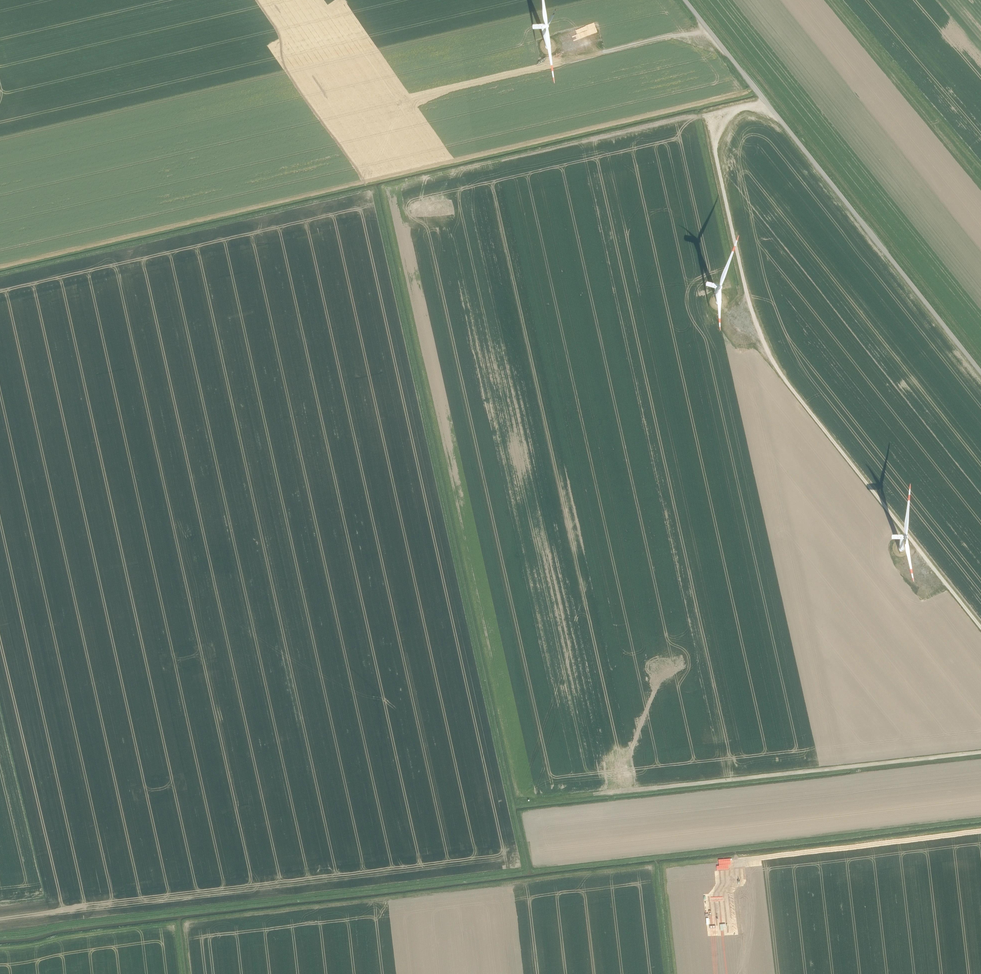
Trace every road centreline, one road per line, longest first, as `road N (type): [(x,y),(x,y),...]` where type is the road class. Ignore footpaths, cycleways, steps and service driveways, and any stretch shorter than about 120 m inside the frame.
road 1 (track): [(980,627),(794,392),(757,327),(716,148),(733,114),(768,104)]
road 2 (unclassified): [(980,370),(686,0)]
road 3 (track): [(980,752),(526,803)]
road 4 (track): [(709,29),(603,52),(566,51)]

